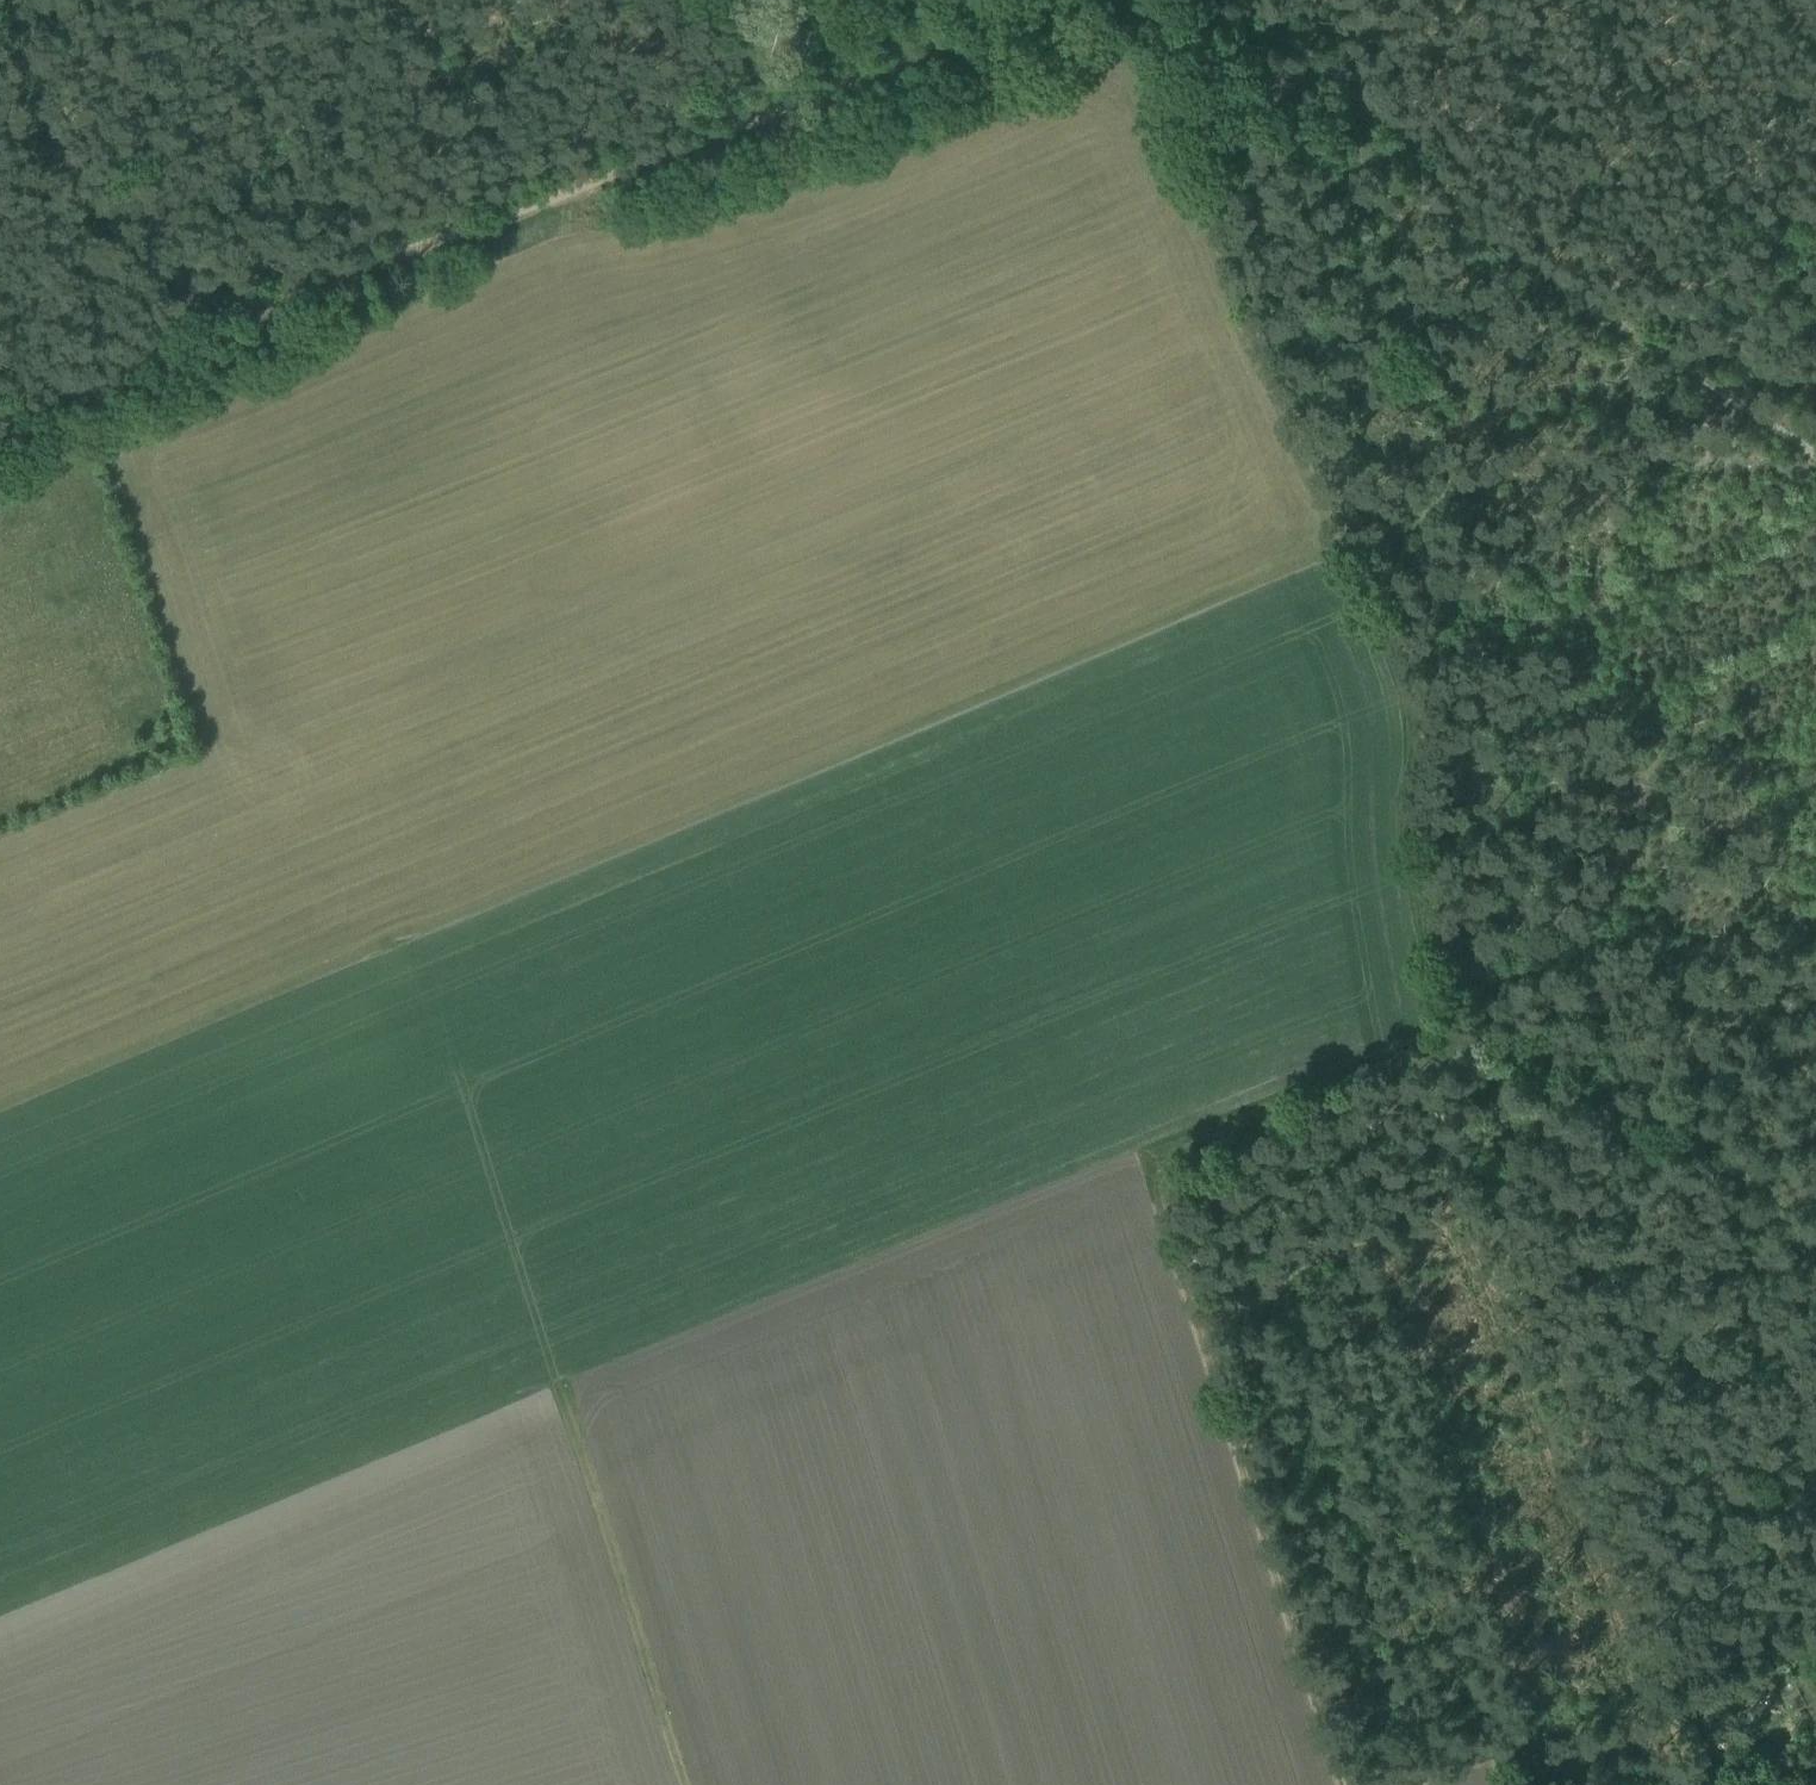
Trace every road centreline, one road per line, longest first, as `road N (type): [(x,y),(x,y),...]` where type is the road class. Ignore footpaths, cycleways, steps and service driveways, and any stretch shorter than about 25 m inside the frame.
road 1 (unclassified): [(1089,0),(488,218),(205,308),(118,0)]
road 2 (track): [(1815,450),(1629,332),(1779,248),(1815,201)]

